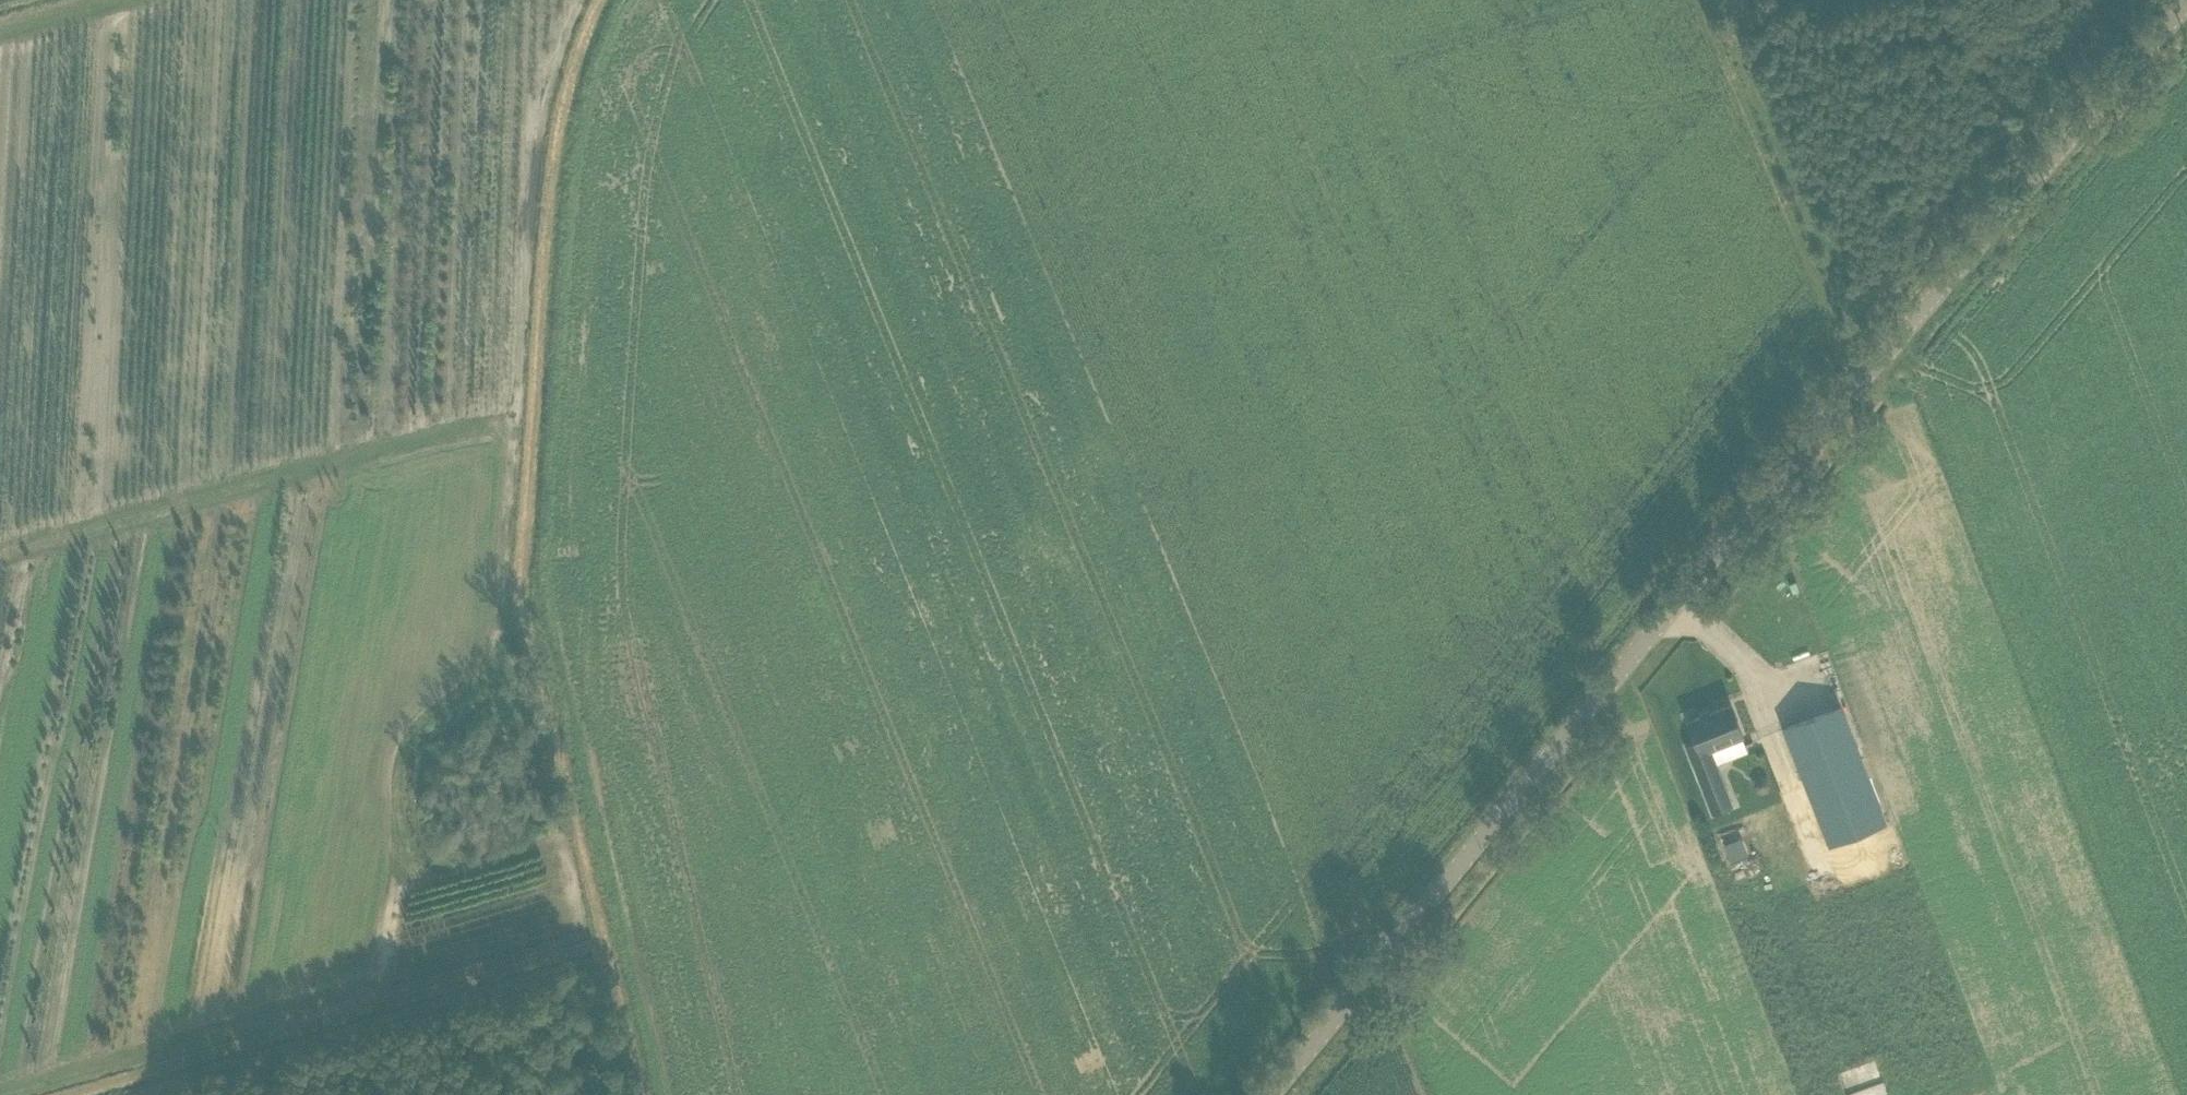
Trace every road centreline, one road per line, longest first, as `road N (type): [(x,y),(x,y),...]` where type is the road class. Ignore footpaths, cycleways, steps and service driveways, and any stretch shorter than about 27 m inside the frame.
road 1 (tertiary): [(1267,1094),(1884,353),(2186,5)]

